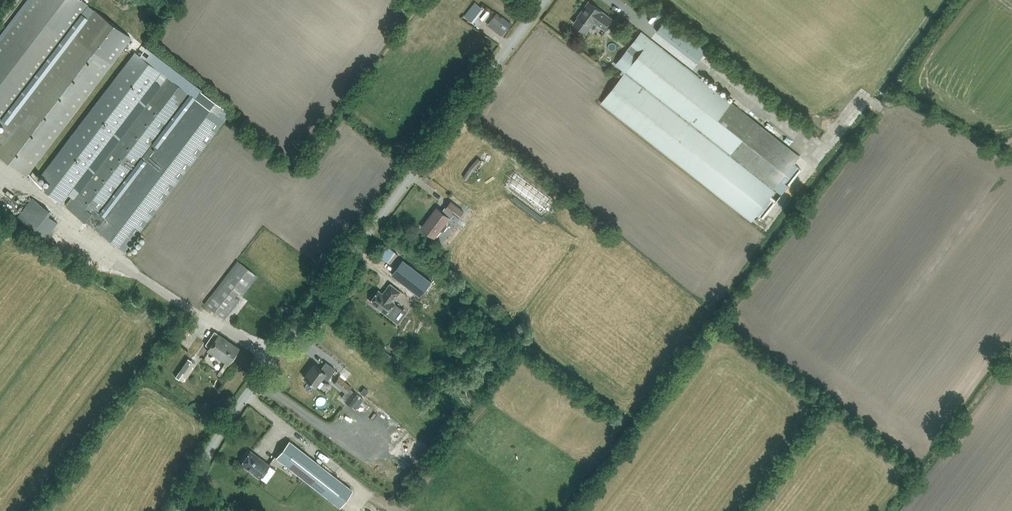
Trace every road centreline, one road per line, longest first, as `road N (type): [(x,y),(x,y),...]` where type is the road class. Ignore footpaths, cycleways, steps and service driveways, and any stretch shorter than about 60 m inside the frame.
road 1 (unclassified): [(180,510),(237,410),(549,0)]

